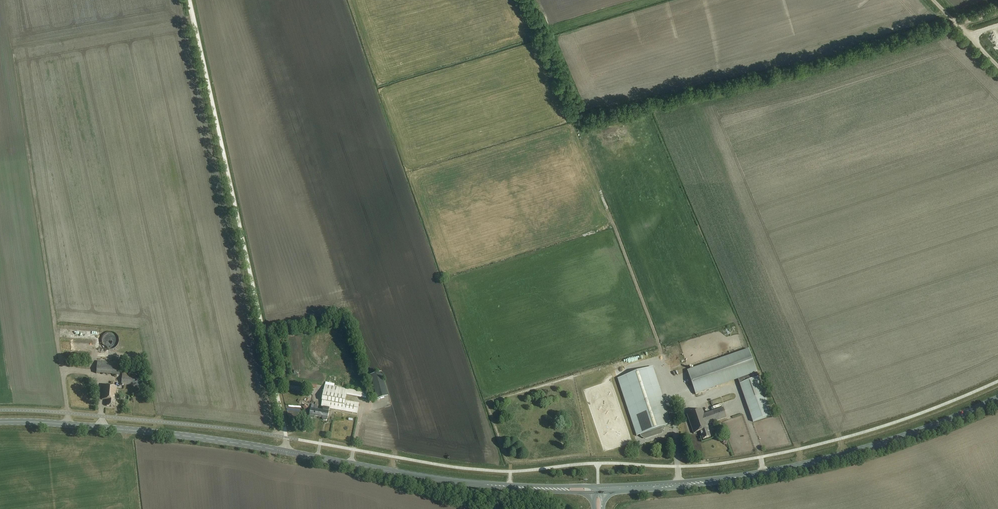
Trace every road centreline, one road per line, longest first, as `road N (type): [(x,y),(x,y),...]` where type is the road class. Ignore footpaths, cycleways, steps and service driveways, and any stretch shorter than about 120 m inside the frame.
road 1 (unclassified): [(284,451),(283,418),(190,0)]
road 2 (primary): [(598,490),(817,462),(997,398)]
road 3 (primary): [(284,451),(428,478),(598,490)]
road 4 (primary): [(0,422),(284,451)]

